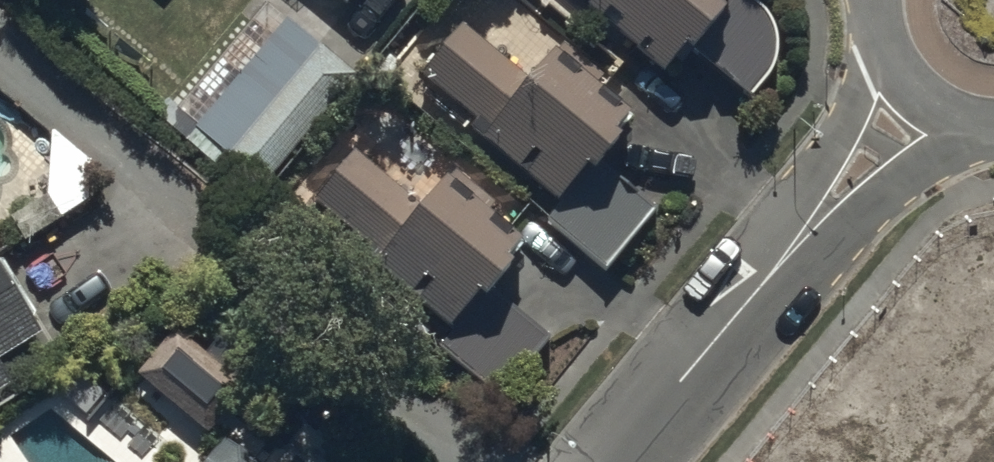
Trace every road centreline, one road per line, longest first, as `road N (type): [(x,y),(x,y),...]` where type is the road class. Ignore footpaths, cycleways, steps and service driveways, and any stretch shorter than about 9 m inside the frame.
road 1 (residential): [(613,461),(923,99)]

